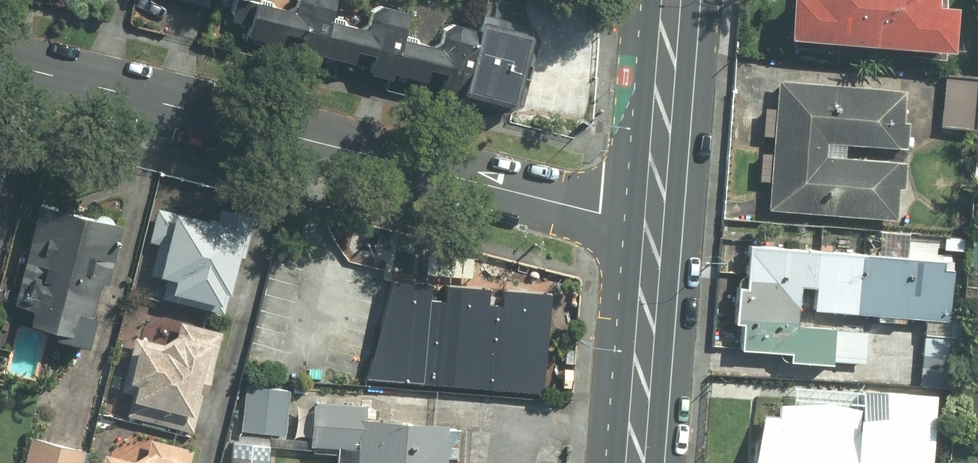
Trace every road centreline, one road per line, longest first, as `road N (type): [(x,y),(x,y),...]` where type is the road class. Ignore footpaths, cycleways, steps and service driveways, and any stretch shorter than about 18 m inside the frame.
road 1 (residential): [(0,60),(657,225)]
road 2 (primary): [(657,225),(639,462)]
road 3 (primary): [(675,0),(657,225)]

